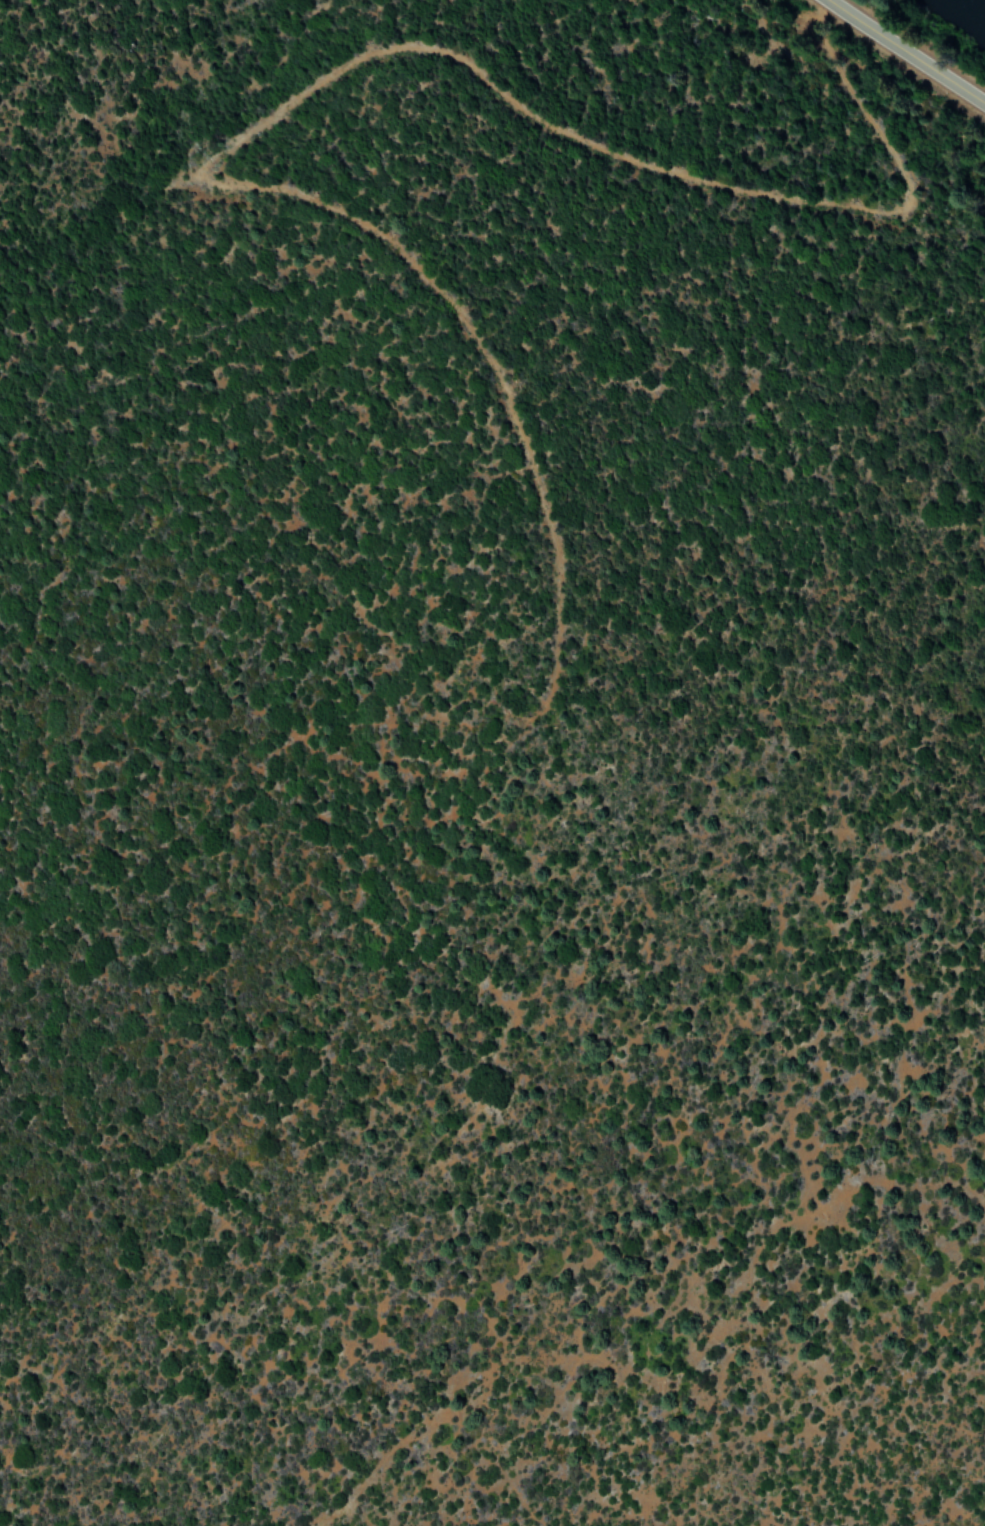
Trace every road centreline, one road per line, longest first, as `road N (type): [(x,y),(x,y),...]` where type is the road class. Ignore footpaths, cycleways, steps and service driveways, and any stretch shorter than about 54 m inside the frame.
road 1 (tertiary): [(984,108),(828,0)]

